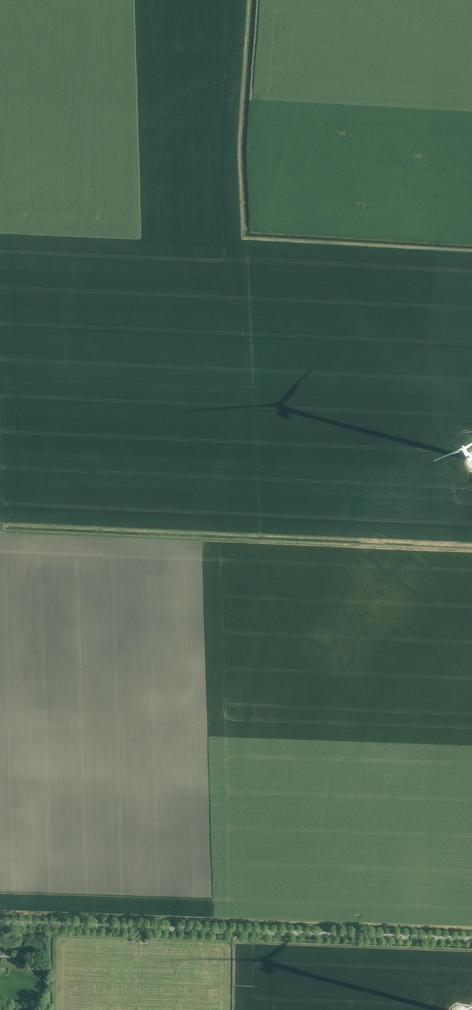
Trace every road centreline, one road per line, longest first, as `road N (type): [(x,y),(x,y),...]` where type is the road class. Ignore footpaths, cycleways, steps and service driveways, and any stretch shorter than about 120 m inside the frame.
road 1 (tertiary): [(0,925),(471,940)]

